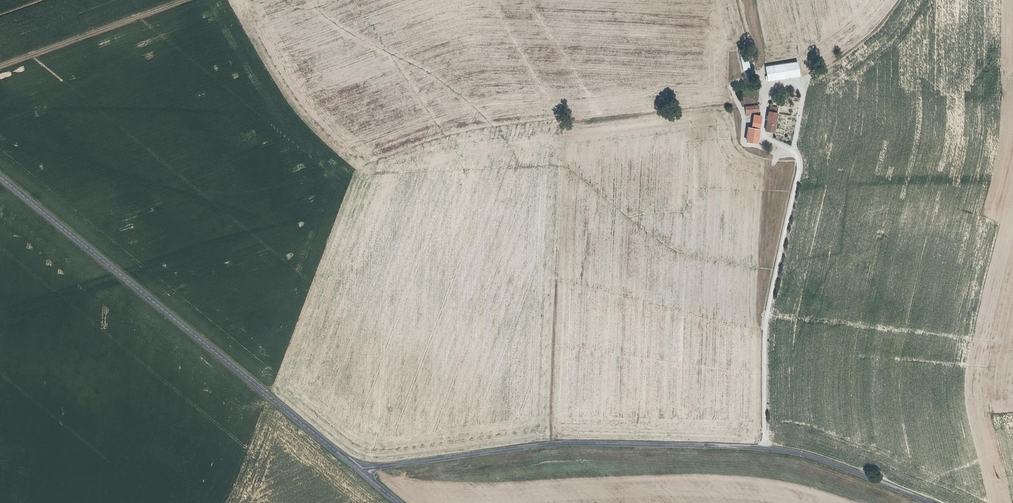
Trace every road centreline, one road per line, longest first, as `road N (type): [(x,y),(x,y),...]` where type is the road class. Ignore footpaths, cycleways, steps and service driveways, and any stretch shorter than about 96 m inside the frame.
road 1 (tertiary): [(358,470),(0,179)]
road 2 (tertiary): [(765,450),(553,444),(358,470)]
road 3 (unclassified): [(807,78),(794,138),(798,177),(765,332),(765,450)]
road 4 (track): [(900,0),(877,31),(836,62),(763,86),(740,0)]
road 5 (tertiary): [(926,502),(803,455),(765,450)]

